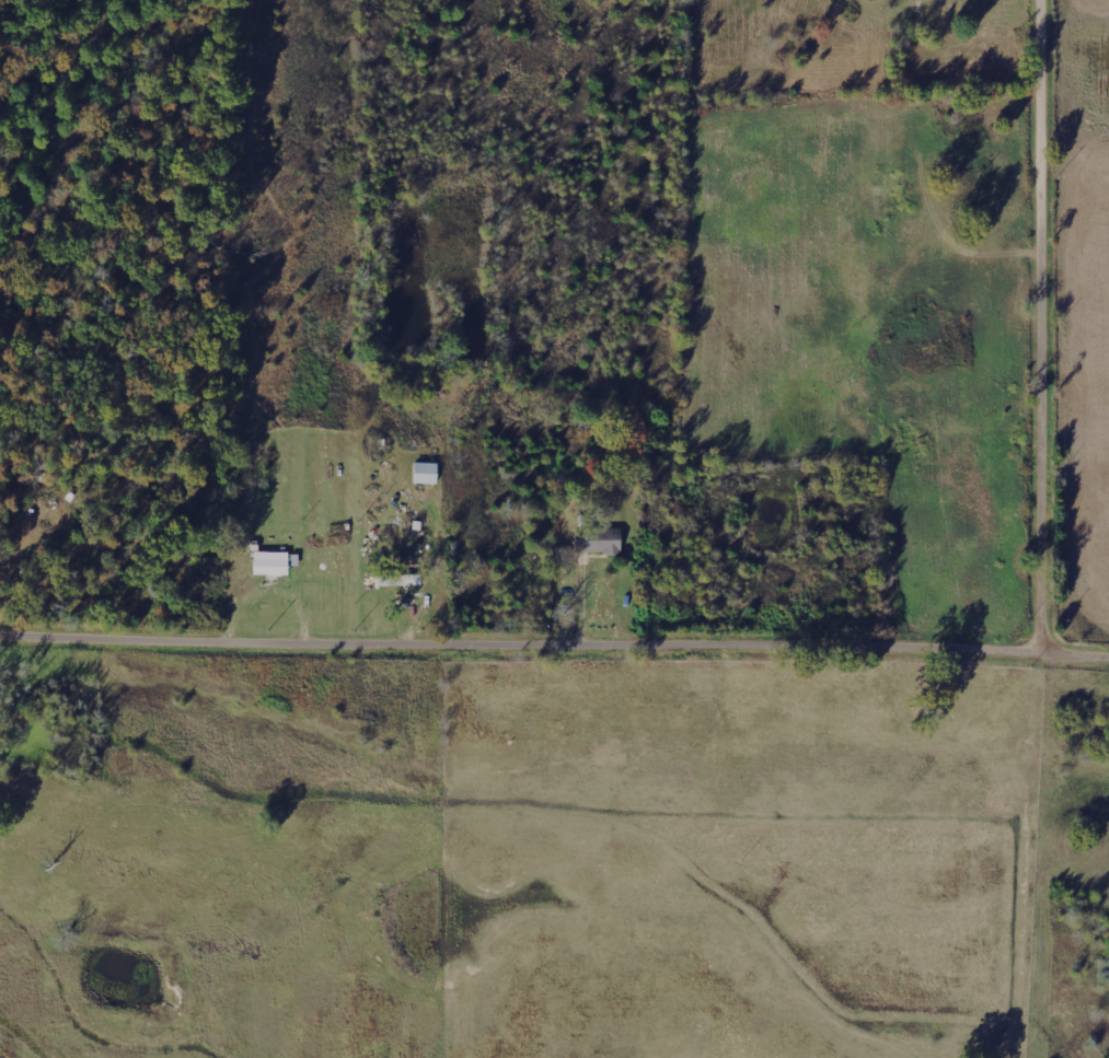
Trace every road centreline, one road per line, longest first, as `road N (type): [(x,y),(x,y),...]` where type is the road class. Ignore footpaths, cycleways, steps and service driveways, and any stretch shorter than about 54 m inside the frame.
road 1 (residential): [(1108,657),(0,635)]
road 2 (residential): [(1049,0),(1051,653)]

